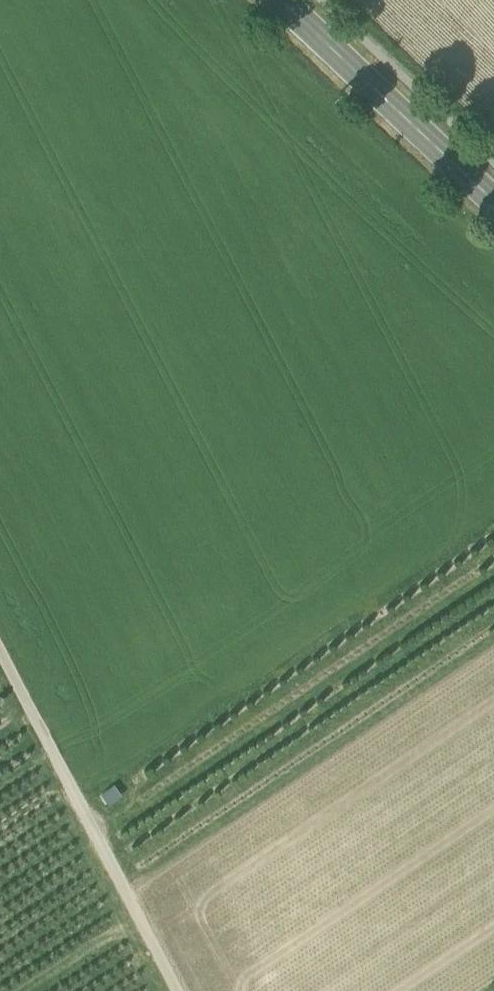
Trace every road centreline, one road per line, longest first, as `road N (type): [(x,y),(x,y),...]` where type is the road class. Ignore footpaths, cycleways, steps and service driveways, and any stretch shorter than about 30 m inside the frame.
road 1 (track): [(0,648),(179,990)]
road 2 (secondary): [(284,0),(493,198)]

